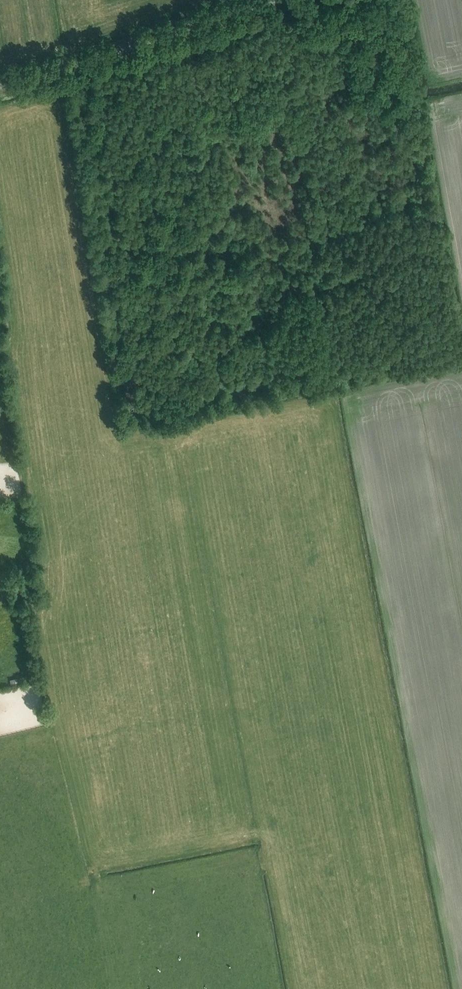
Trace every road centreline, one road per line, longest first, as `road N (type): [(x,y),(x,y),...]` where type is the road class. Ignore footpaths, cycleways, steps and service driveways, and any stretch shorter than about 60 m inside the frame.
road 1 (unclassified): [(0,85),(272,0)]

